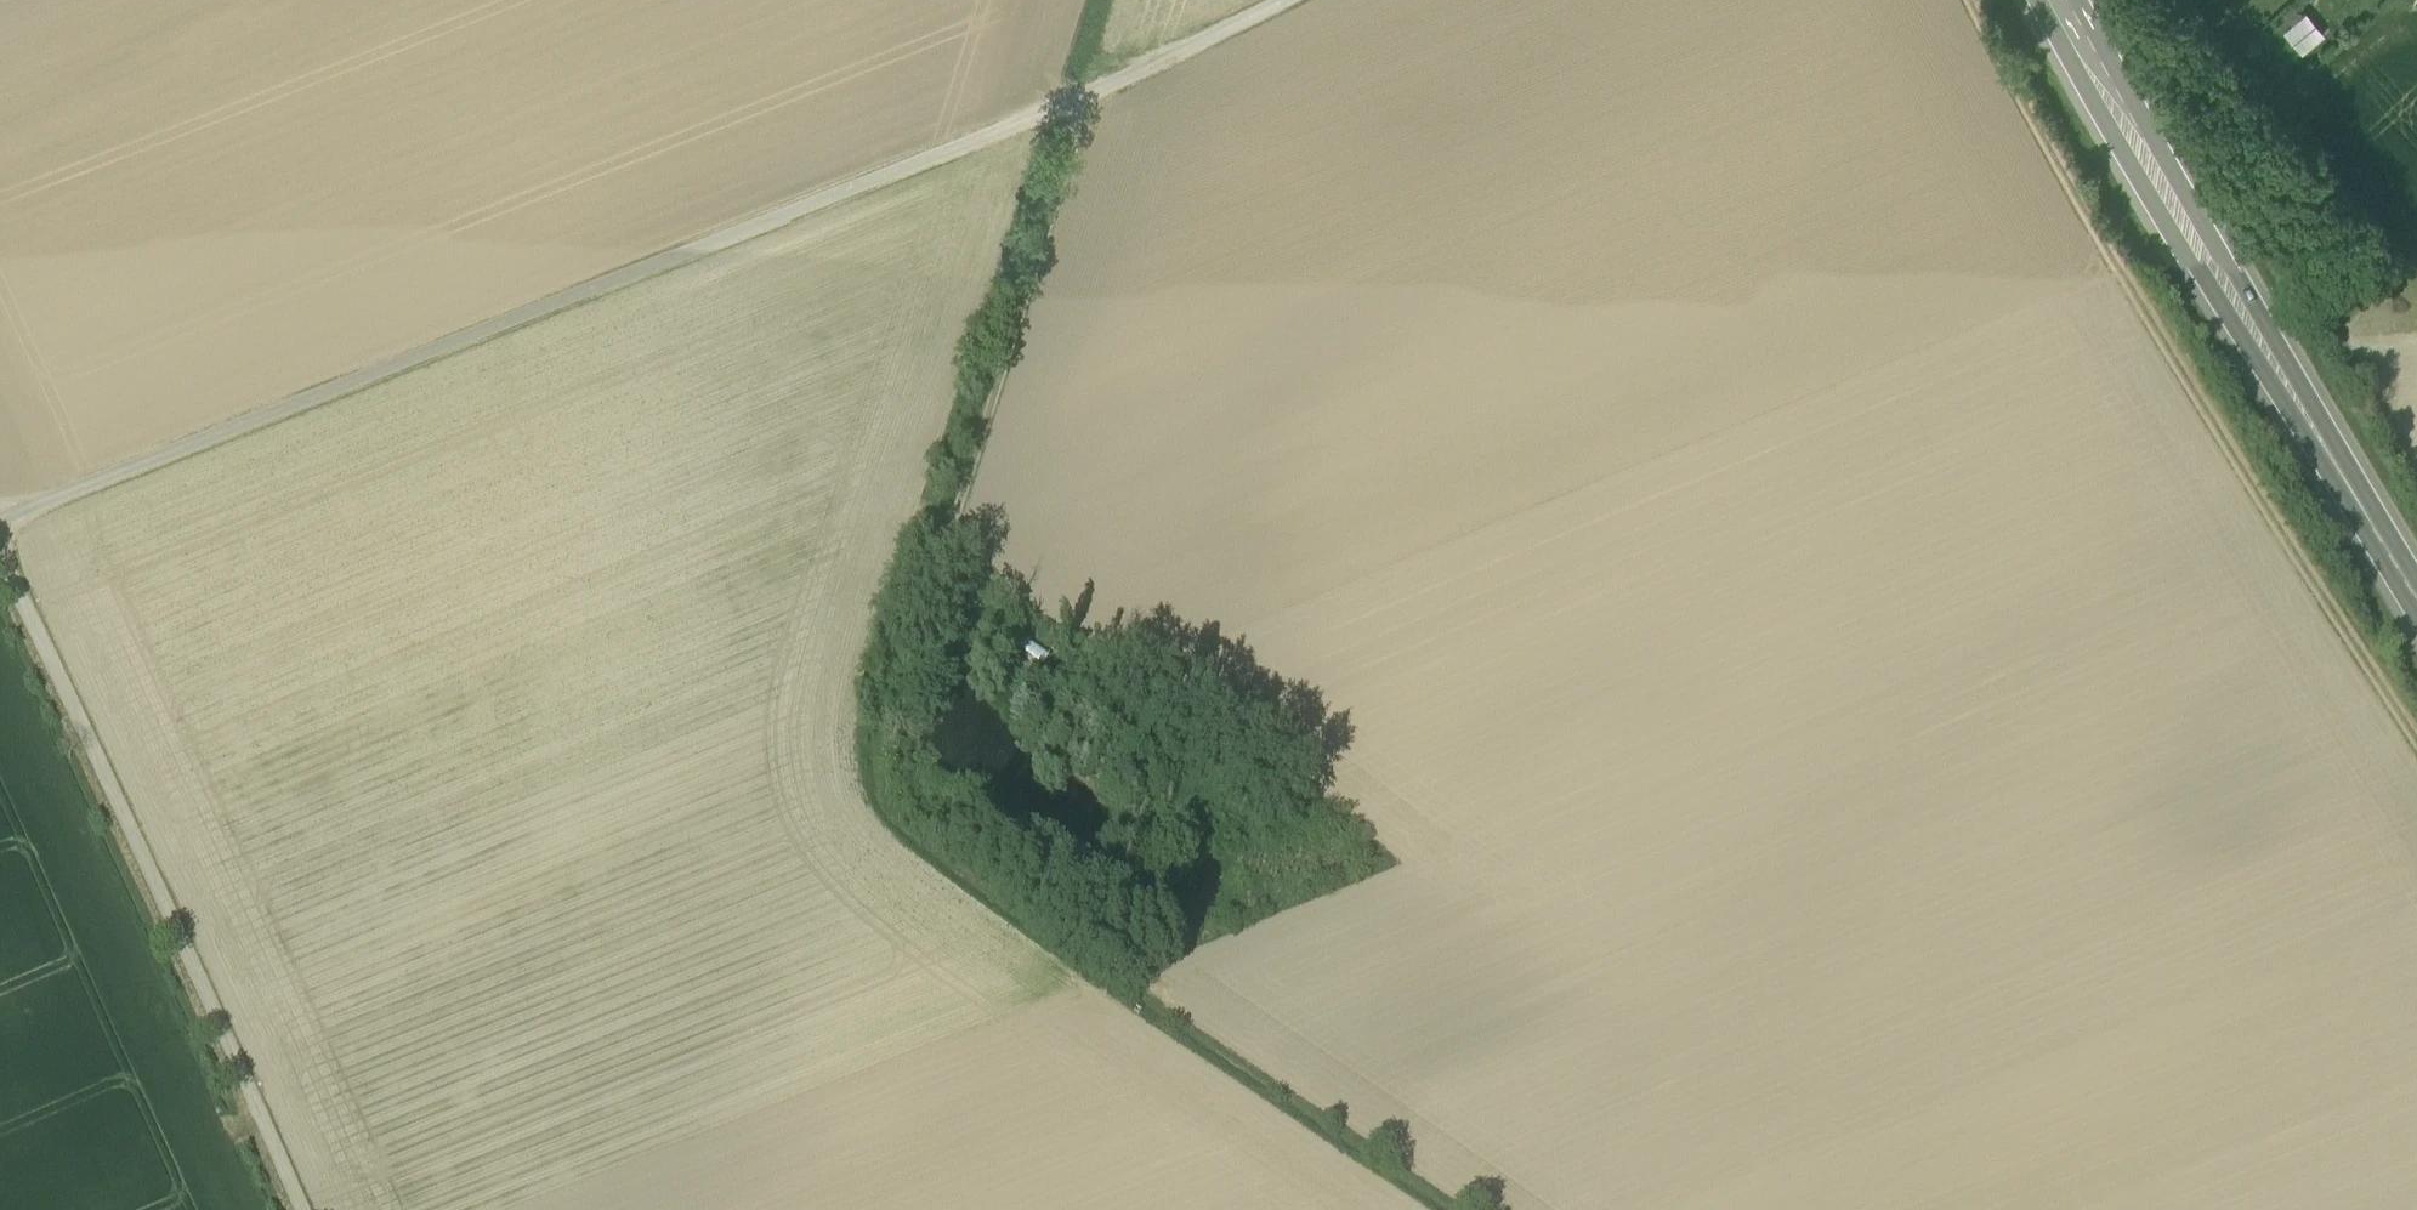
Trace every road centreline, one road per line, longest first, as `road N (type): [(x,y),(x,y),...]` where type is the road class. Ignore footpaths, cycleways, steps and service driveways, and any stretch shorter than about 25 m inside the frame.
road 1 (unclassified): [(1288,0),(1100,94),(0,516)]
road 2 (unclassified): [(297,1209),(0,552)]
road 3 (secondary): [(2416,588),(2066,0)]

